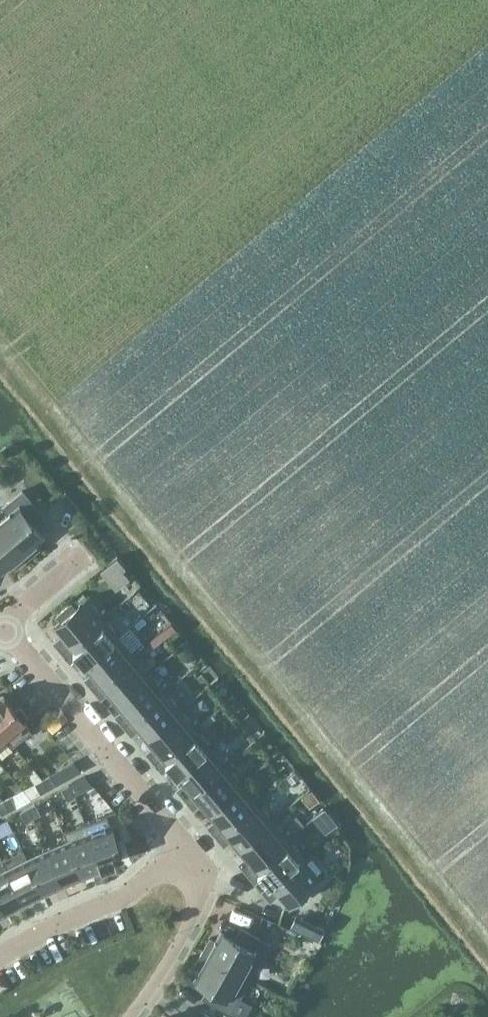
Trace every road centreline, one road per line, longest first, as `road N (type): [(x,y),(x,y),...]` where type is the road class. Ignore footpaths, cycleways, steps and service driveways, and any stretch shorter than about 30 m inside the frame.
road 1 (residential): [(0,630),(189,859)]
road 2 (residential): [(0,960),(189,859)]
road 3 (residential): [(189,859),(193,914),(134,1016)]

